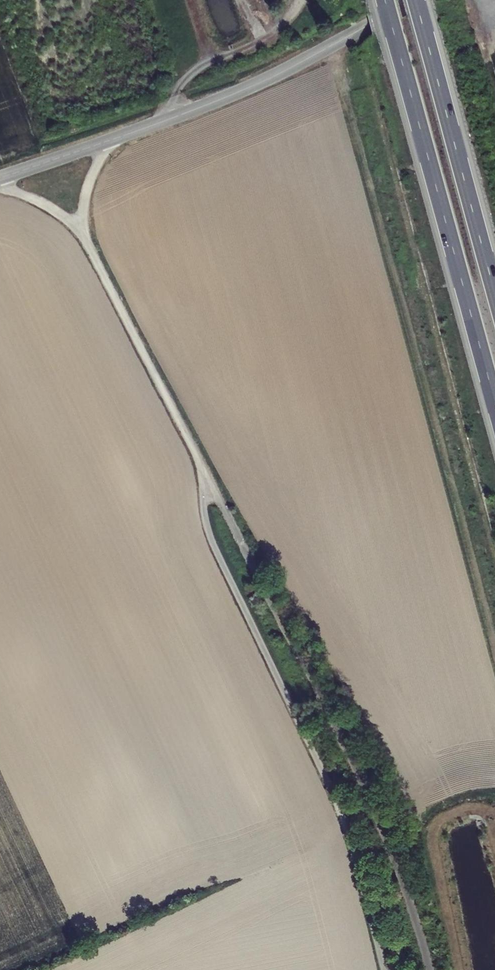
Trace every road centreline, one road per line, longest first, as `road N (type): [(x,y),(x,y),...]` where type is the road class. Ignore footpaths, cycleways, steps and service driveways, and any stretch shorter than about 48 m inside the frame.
road 1 (unclassified): [(429,969),(354,768),(87,242)]
road 2 (trunk): [(385,0),(494,401)]
road 3 (tertiary): [(110,140),(264,81),(415,0)]
road 4 (trunk): [(494,291),(417,0)]

